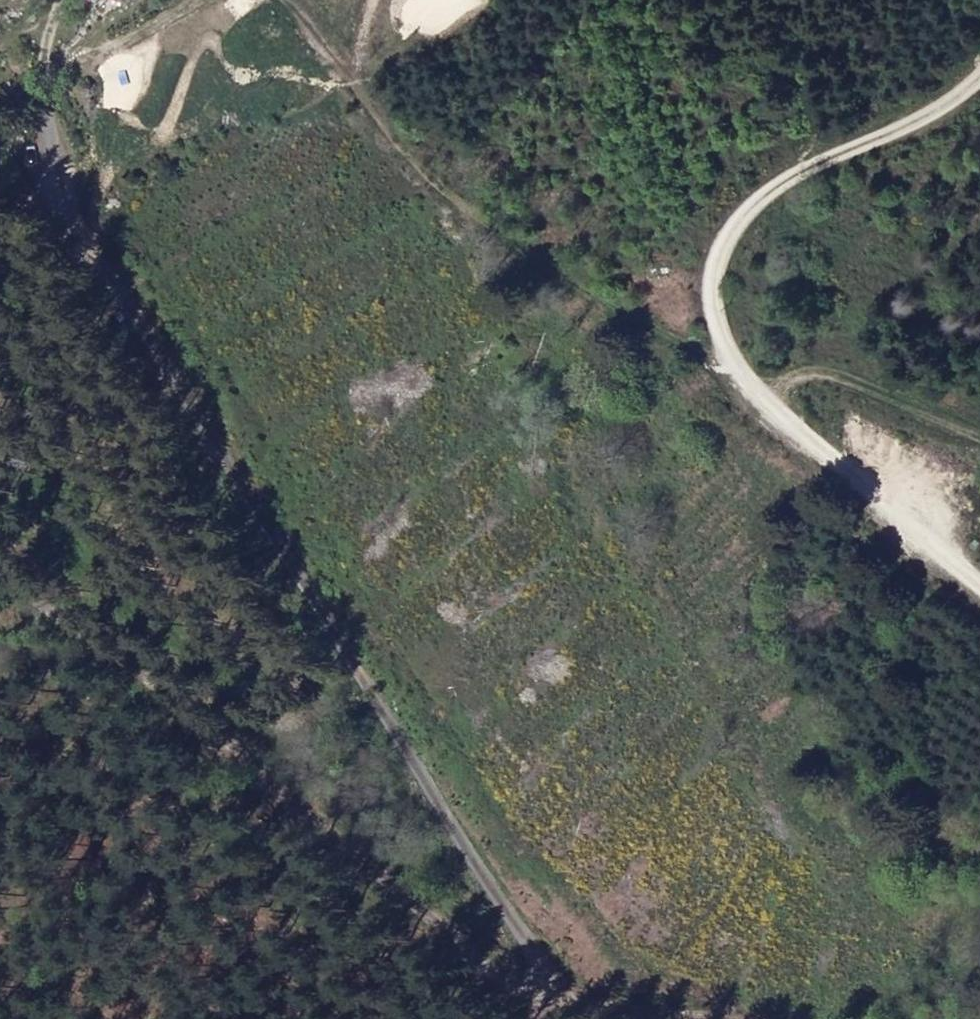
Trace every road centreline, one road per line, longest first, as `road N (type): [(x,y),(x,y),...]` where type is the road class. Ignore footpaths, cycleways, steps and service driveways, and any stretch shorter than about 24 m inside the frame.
road 1 (unclassified): [(0,579),(112,657),(452,927),(533,979),(506,871),(232,477),(149,346),(76,195)]
road 2 (track): [(979,430),(856,385),(734,361),(658,330),(573,280),(424,167),(345,85),(312,29),(282,0)]
road 3 (track): [(979,87),(907,127),(773,181),(731,216),(699,283),(702,314),(734,361)]
road 4 (track): [(209,0),(40,87),(76,195),(0,171)]
road 5 (track): [(979,589),(769,410),(734,361)]
road 6 (track): [(758,1018),(695,999),(533,979),(577,1018)]

